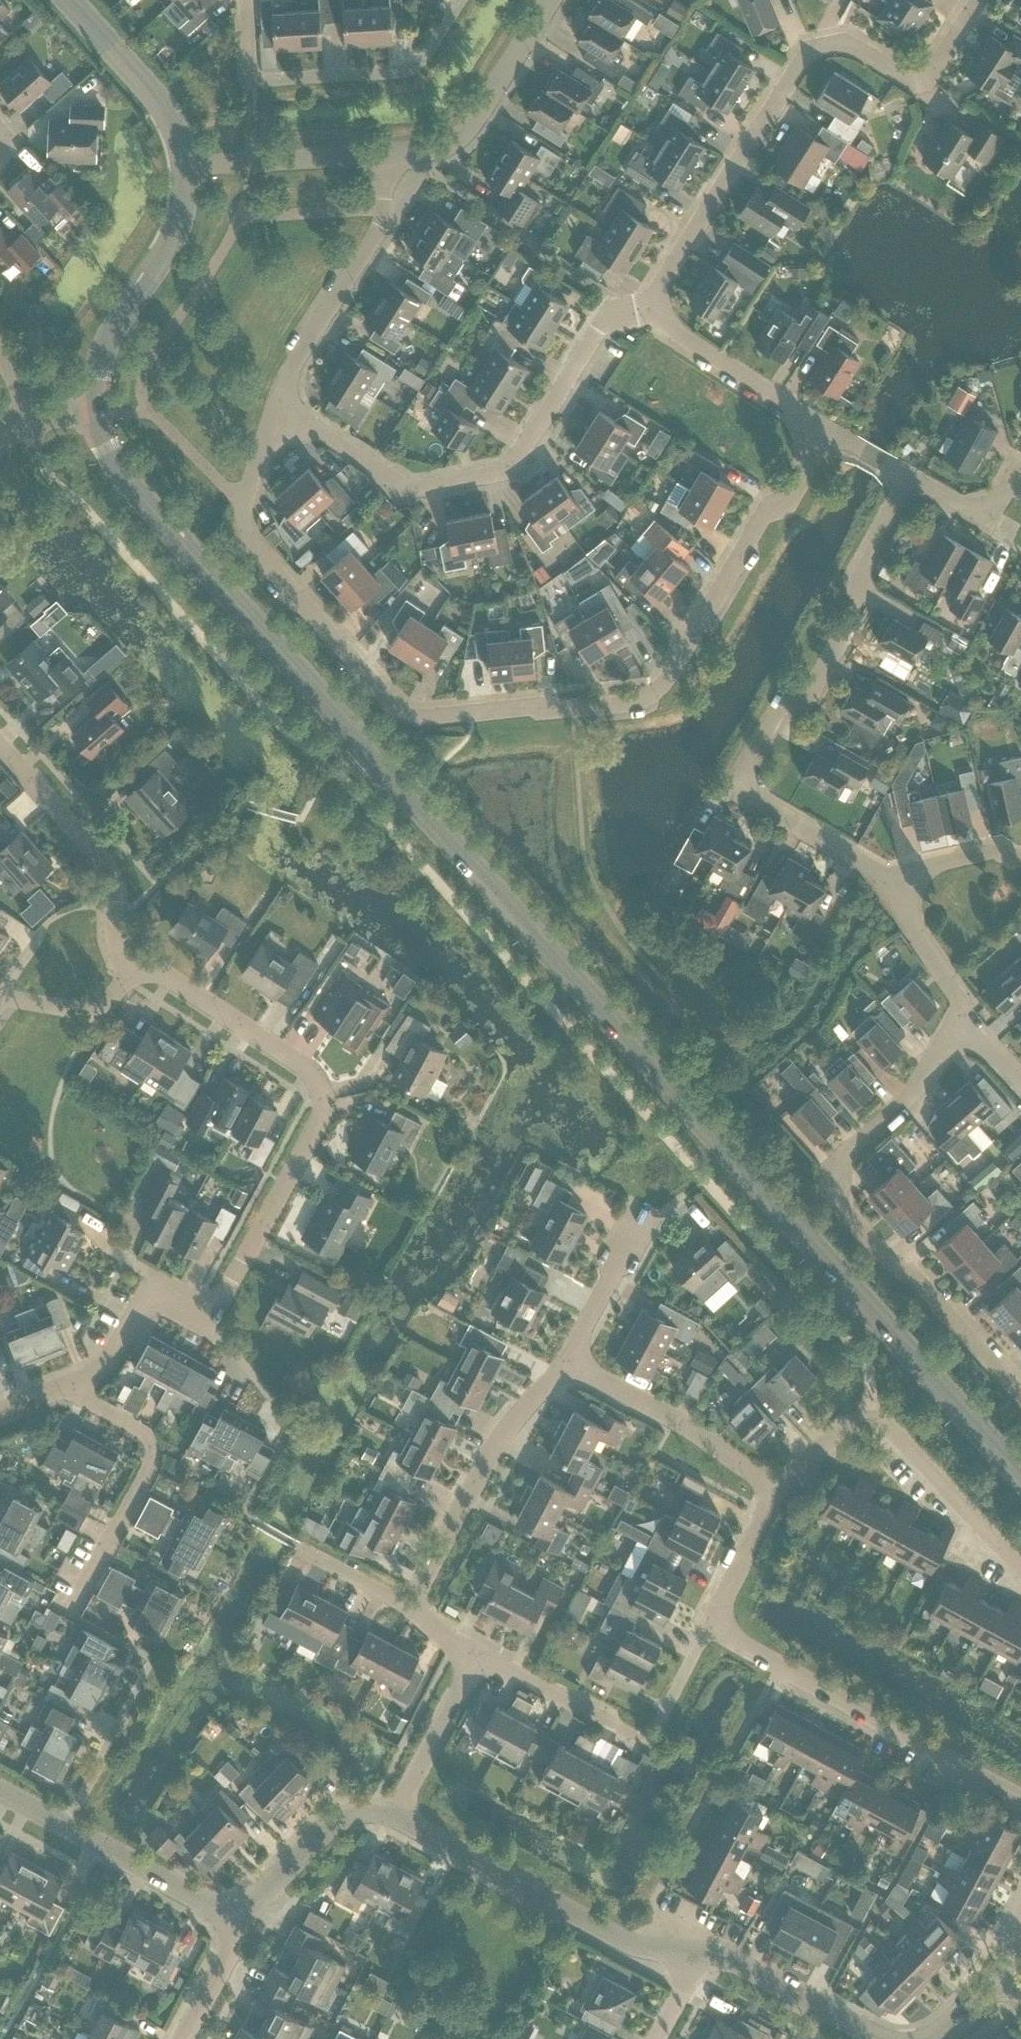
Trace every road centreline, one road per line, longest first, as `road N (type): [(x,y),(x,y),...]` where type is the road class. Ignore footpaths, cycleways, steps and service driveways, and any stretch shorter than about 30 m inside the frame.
road 1 (secondary): [(1020,1470),(121,476),(102,447),(96,415)]
road 2 (residential): [(829,429),(784,503),(757,522),(662,688),(574,709),(436,718),(393,705),(248,542),(244,505),(279,397)]
road 3 (residential): [(70,1388),(99,1375),(151,1294),(201,1316),(222,1298),(323,1115),(319,1090),(296,1064),(139,960)]
road 4 (residential): [(884,881),(753,810),(743,791),(789,706),(819,693),(868,601),(861,564),(909,475)]
road 5 (residential): [(642,320),(806,58),(827,47),(852,47),(923,81),(978,0)]
road 6 (residential): [(1020,1405),(922,1289),(895,1280),(841,1231),(830,1196),(830,1173),(910,1106),(967,1022)]
road 7 (residential): [(1020,1799),(707,1630),(779,1492)]
road 8 (residential): [(279,397),(306,424),(411,490),(507,472),(619,308)]
road 9 (residential): [(476,1658),(409,1607),(494,1450),(576,1361)]
road 10 (residential): [(1020,1568),(894,1433),(873,1422),(842,1433),(779,1492)]
road 11 (residential): [(398,1815),(624,1942),(683,1962)]
road 12 (residential): [(69,1613),(153,1462),(144,1432),(70,1388)]
road 13 (residential): [(279,397),(379,230),(386,208),(383,154)]
road 14 (residential): [(241,1904),(195,1898),(0,1791)]
road 15 (residential): [(139,960),(122,947),(114,926),(109,869),(0,745)]
road 16 (secondary): [(96,415),(110,337),(180,220),(184,171)]
road 17 (residential): [(250,83),(400,75),(420,64),(462,0)]
road 18 (residential): [(383,154),(438,150),(461,140),(551,0)]
road 19 (residential): [(779,1492),(576,1361)]
road 20 (residential): [(829,429),(642,320)]
road 21 (secondary): [(184,171),(164,107),(68,0)]
road 22 (residential): [(878,2038),(726,1971),(683,1962)]
road 23 (residential): [(184,171),(383,154)]
road 24 (residential): [(241,1904),(270,1890),(342,1817),(398,1815)]
road 25 (residential): [(576,1361),(613,1276),(677,1202)]
road 26 (residential): [(645,1745),(476,1658)]
road 27 (residential): [(398,1815),(476,1658)]
road 28 (residential): [(967,1022),(884,881)]
road 29 (residential): [(4,1001),(93,1009),(139,960)]
road 30 (residential): [(1020,471),(993,517),(909,475)]
road 31 (residential): [(182,2038),(241,1904)]
road 32 (residential): [(884,881),(986,854),(1020,863)]
road 33 (residential): [(999,1977),(932,2035),(898,2038)]

